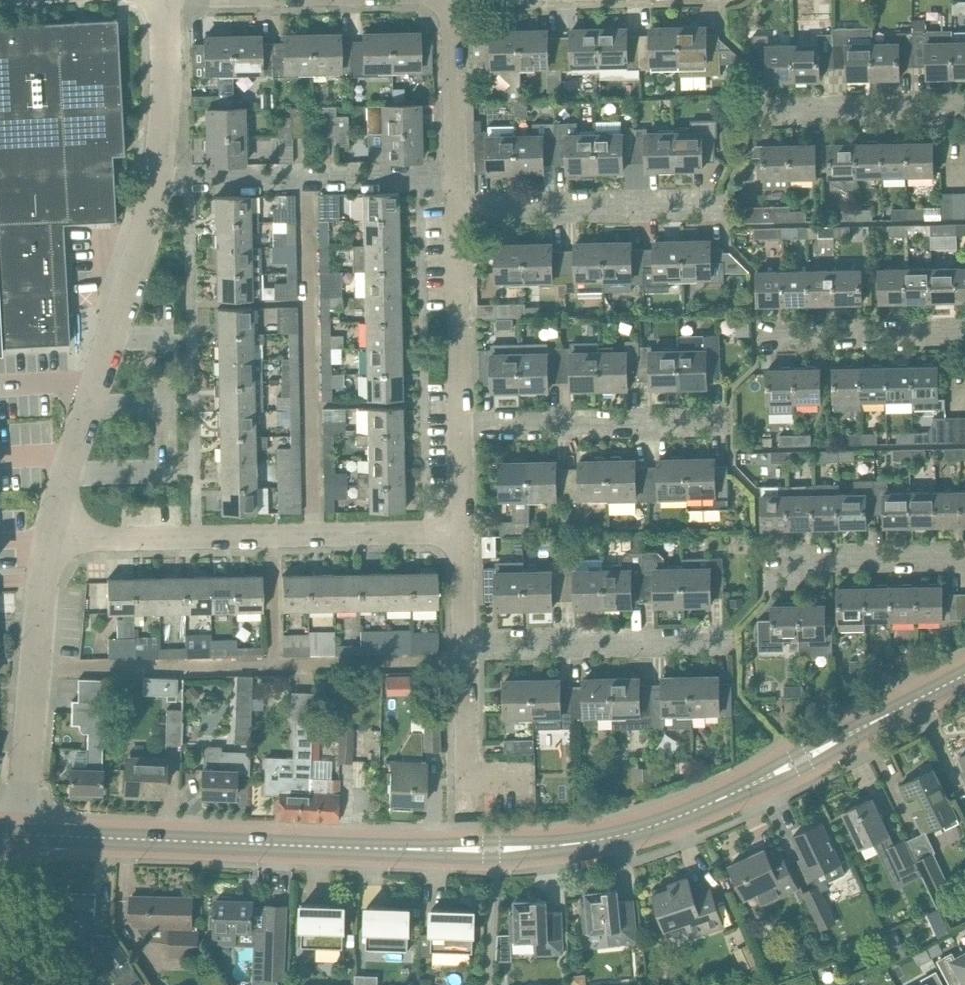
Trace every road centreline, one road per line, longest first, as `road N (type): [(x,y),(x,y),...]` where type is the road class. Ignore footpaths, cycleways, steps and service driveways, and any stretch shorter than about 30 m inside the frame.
road 1 (tertiary): [(26,835),(394,849),(607,839),(745,789),(964,675)]
road 2 (residential): [(165,0),(158,181),(49,538)]
road 3 (residential): [(49,538),(463,532)]
road 4 (residential): [(49,538),(26,835)]
road 5 (residential): [(732,422),(460,426)]
road 6 (residential): [(736,642),(465,644)]
road 7 (residential): [(726,205),(456,210)]
road 8 (residential): [(460,426),(456,210)]
road 9 (residential): [(750,110),(964,107)]
road 10 (residential): [(456,210),(451,0)]
road 11 (residential): [(756,337),(964,331)]
road 12 (residential): [(759,564),(964,561)]
road 13 (residential): [(525,781),(468,782),(465,644)]
road 14 (residential): [(29,984),(26,835)]

